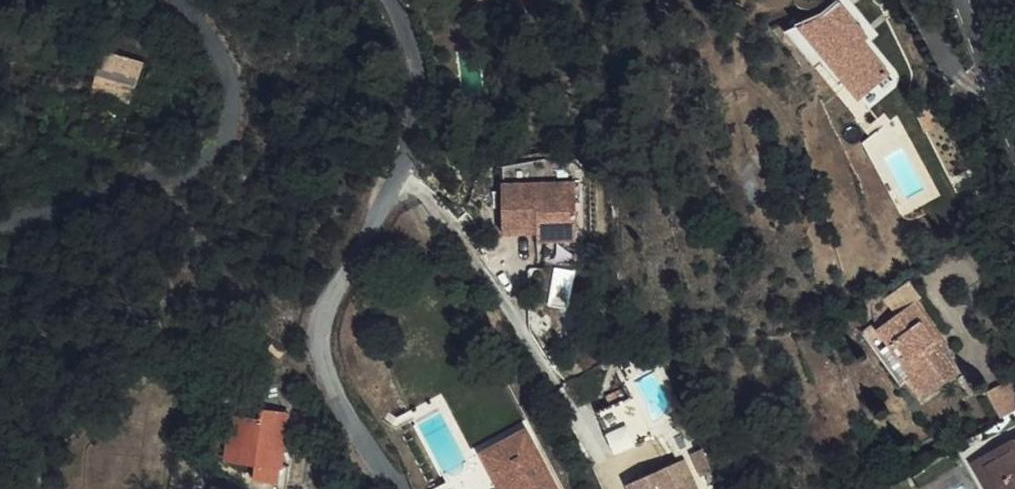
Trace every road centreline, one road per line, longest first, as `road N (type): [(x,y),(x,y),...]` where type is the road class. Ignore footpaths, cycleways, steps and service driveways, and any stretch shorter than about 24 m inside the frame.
road 1 (residential): [(385,0),(398,21),(419,102),(411,158),(331,286),(321,341),(333,389),(393,488)]
road 2 (tertiary): [(969,0),(1014,112)]

